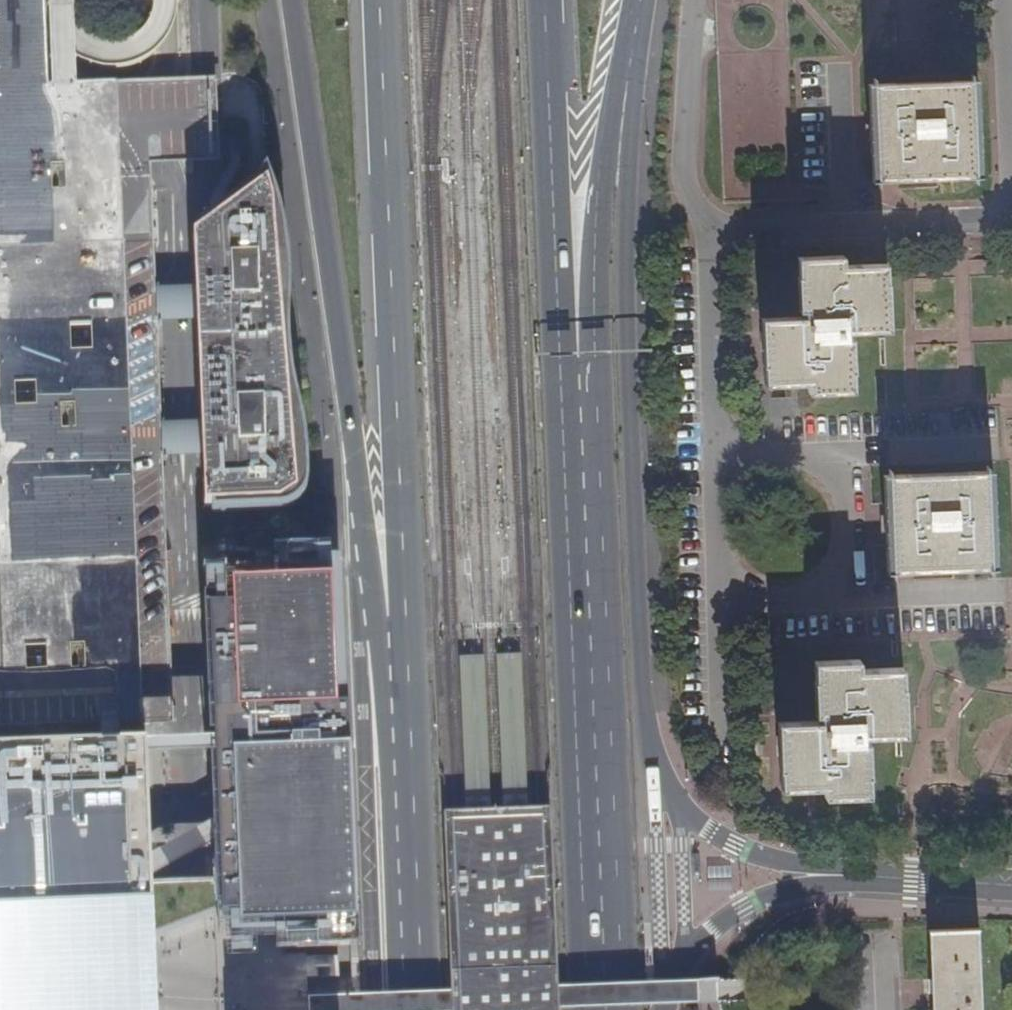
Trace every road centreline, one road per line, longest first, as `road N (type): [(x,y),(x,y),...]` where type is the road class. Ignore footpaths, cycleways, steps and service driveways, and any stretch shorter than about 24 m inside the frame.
road 1 (unclassified): [(826,879),(731,846),(653,788),(637,703),(617,303),(636,0)]
road 2 (trunk): [(292,0),(405,813)]
road 3 (trunk): [(375,0),(405,813)]
road 4 (trunk): [(593,1009),(580,468)]
road 5 (residential): [(724,756),(712,603),(704,219)]
road 6 (trunk): [(580,468),(598,154),(623,0)]
road 7 (trunk): [(580,468),(555,311),(543,0)]
road 8 (residential): [(704,219),(735,226),(1011,219)]
road 9 (residential): [(657,1009),(662,977),(744,908),(826,879)]
road 10 (residential): [(693,0),(682,170),(704,219)]
road 11 (trunk): [(405,813),(412,1009)]
road 12 (tertiary): [(826,879),(1011,888)]

